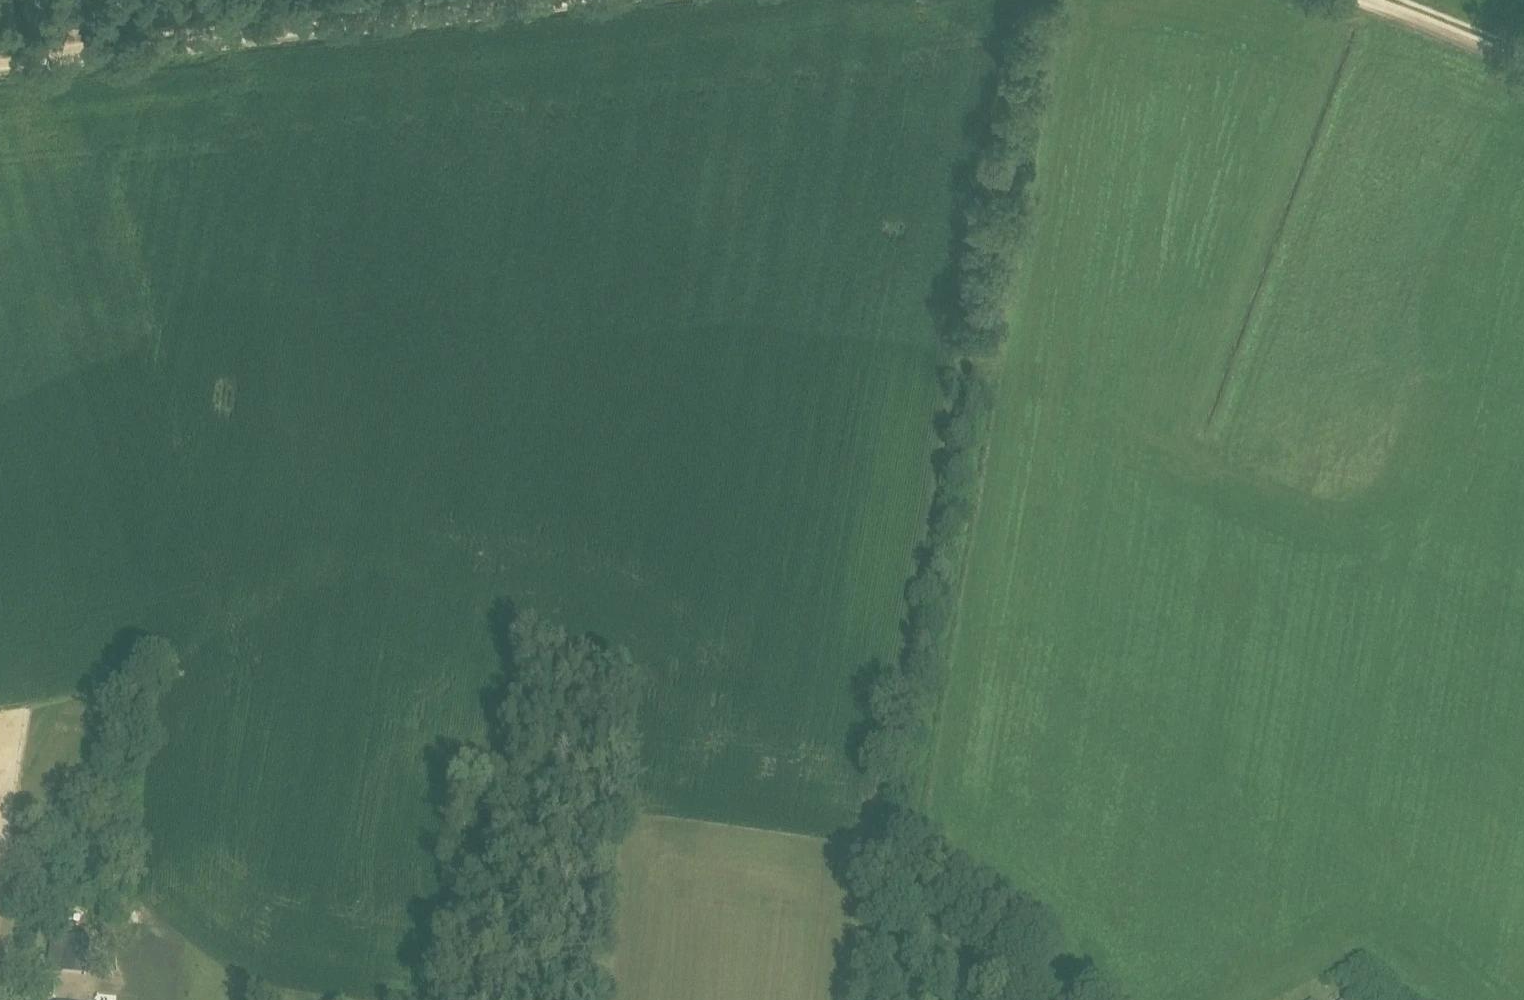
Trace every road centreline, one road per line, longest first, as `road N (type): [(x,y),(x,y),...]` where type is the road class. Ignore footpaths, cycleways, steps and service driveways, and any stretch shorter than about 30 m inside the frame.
road 1 (track): [(593,0),(0,68)]
road 2 (track): [(1523,63),(1361,0)]

